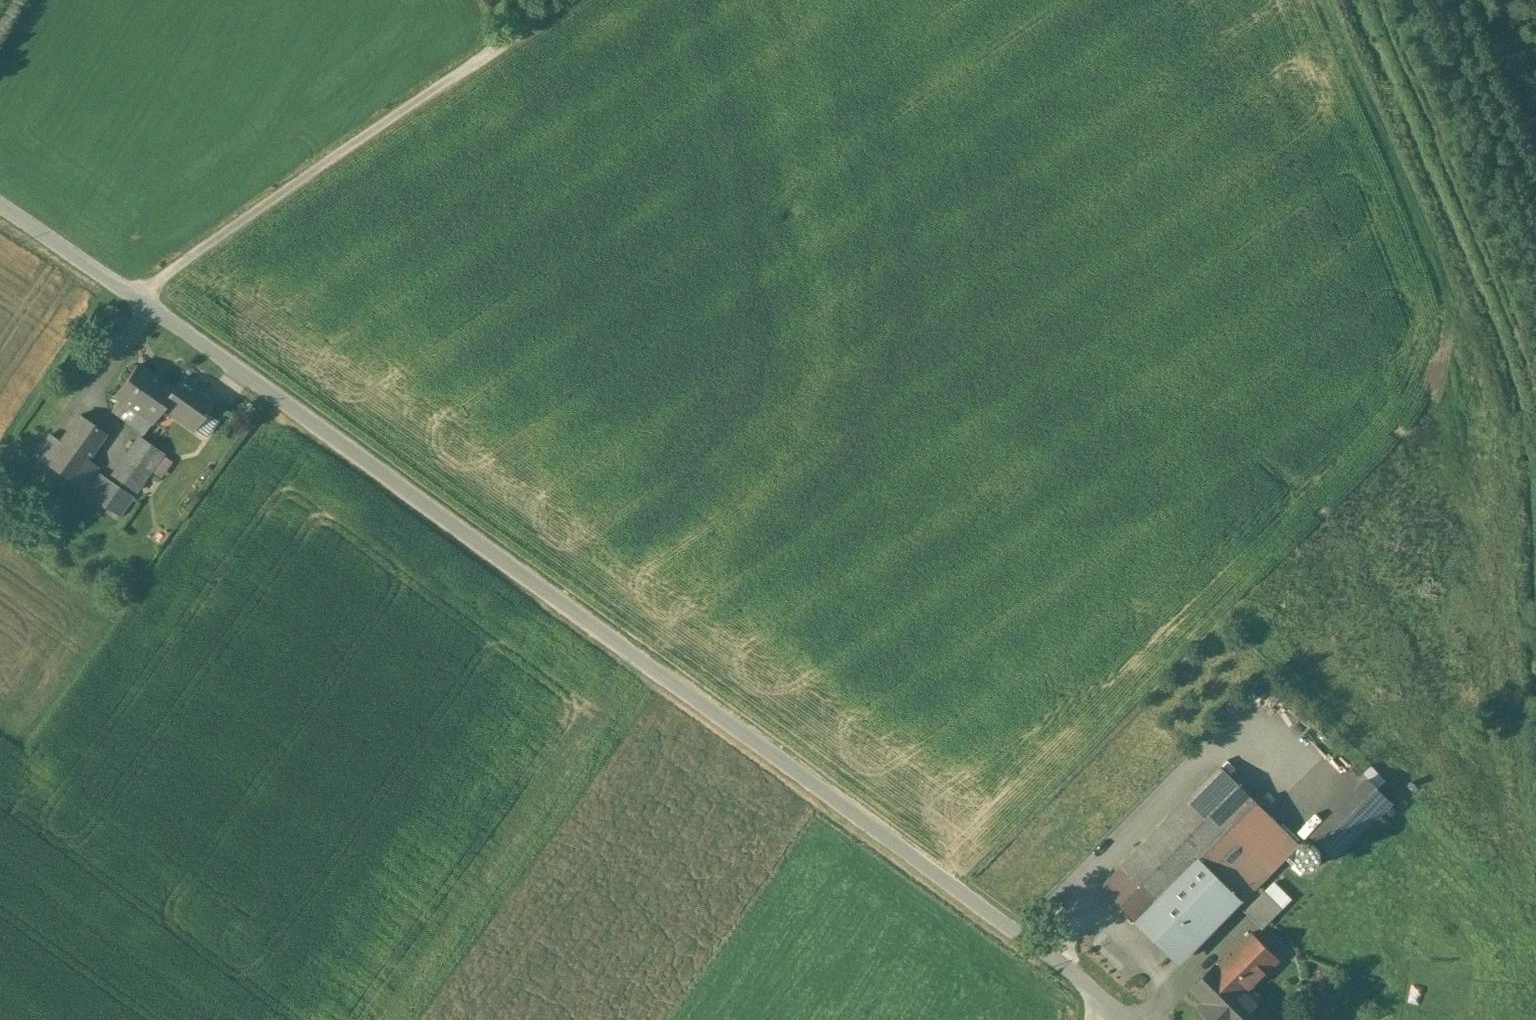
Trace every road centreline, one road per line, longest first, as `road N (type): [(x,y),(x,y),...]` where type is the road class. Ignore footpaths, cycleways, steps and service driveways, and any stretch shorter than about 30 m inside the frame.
road 1 (unclassified): [(0,208),(244,375),(1109,1001)]

